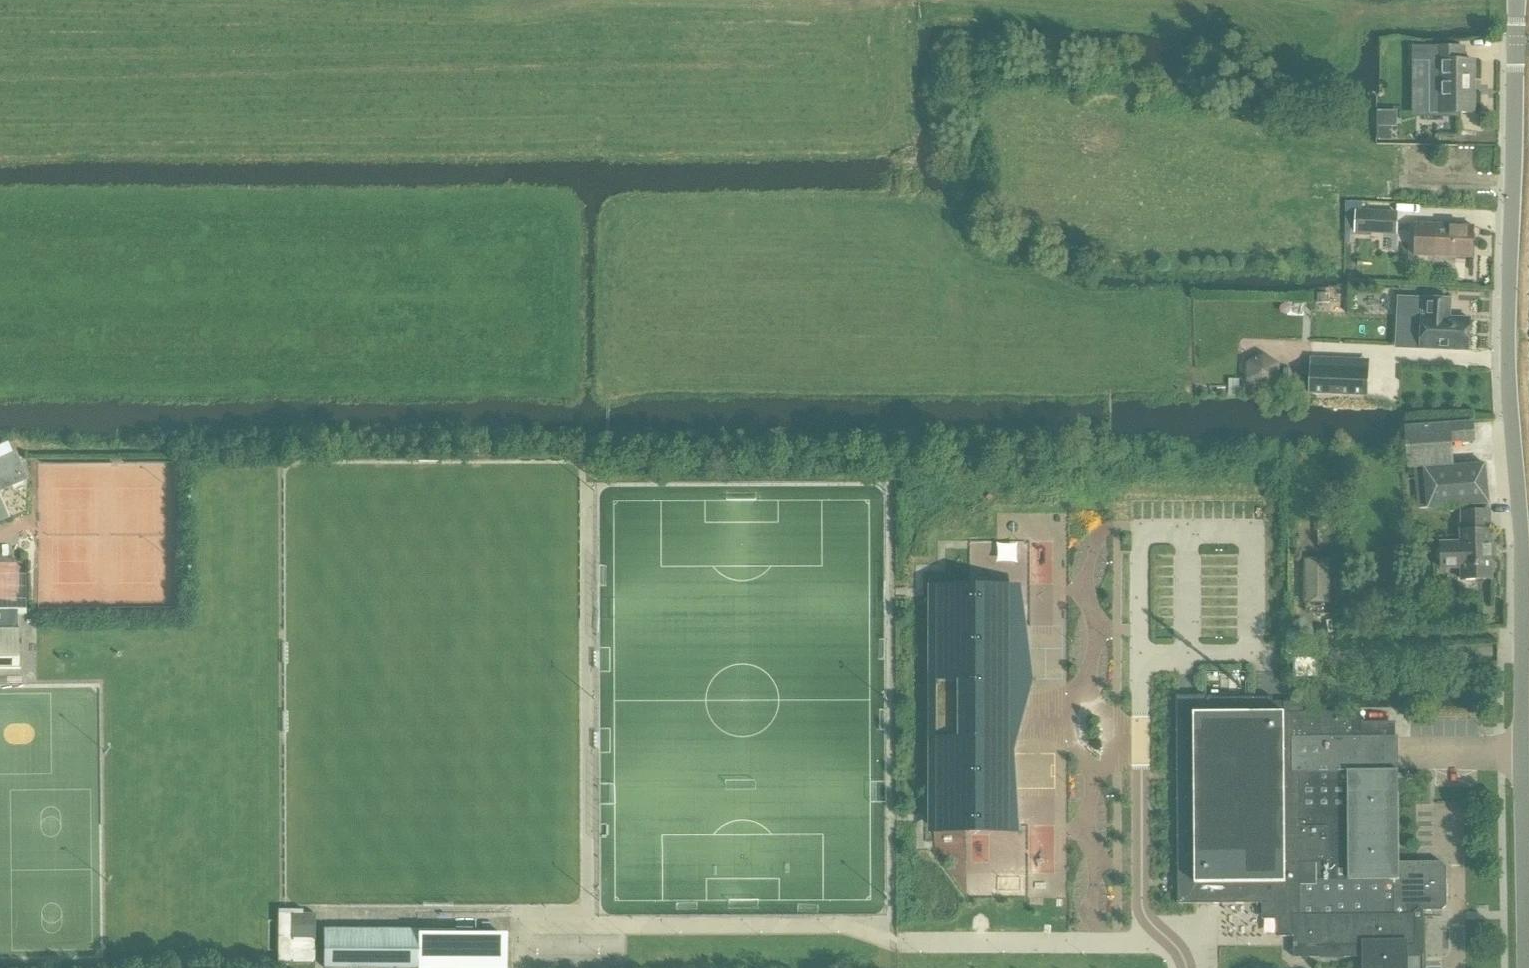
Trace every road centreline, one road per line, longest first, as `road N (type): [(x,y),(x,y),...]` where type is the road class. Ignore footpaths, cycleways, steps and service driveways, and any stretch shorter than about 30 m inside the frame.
road 1 (unclassified): [(1521,754),(1520,557),(1504,389),(1515,0)]
road 2 (residential): [(1525,967),(1521,754)]

